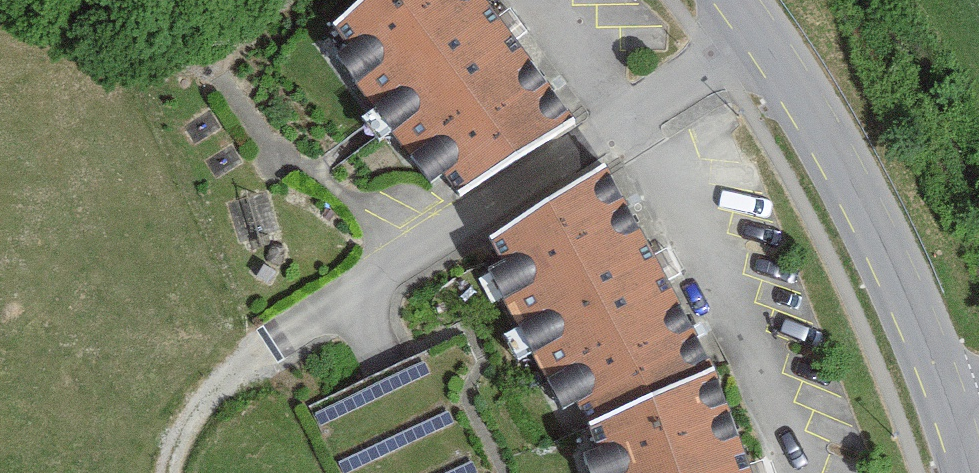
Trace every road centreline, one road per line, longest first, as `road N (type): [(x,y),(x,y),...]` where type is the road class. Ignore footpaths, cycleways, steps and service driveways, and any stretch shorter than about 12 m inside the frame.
road 1 (residential): [(760,30),(275,345)]
road 2 (tertiary): [(760,30),(876,227),(947,384),(973,472)]
road 3 (track): [(167,472),(190,406),(275,345)]

